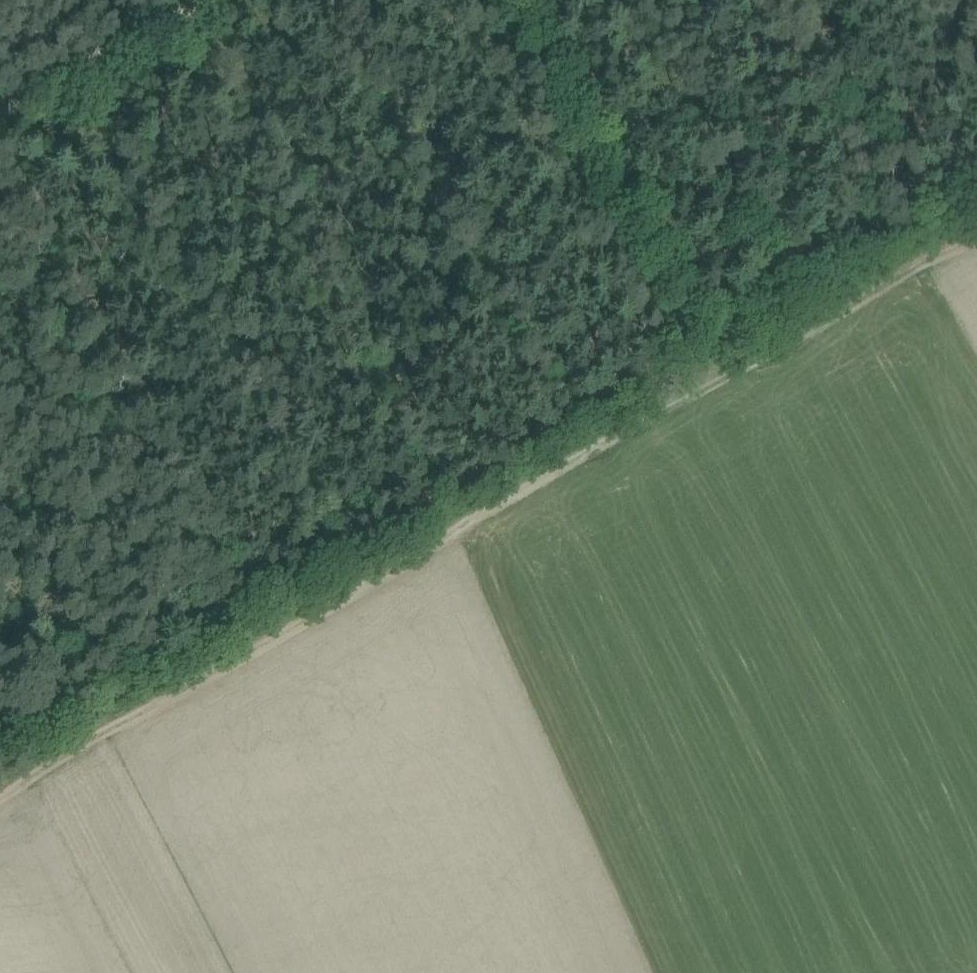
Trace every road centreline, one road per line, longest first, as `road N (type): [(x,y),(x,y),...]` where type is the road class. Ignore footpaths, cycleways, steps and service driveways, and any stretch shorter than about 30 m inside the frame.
road 1 (track): [(0,798),(727,372),(976,235)]
road 2 (track): [(727,372),(614,200),(505,0)]
road 3 (unclassified): [(0,110),(199,0)]

